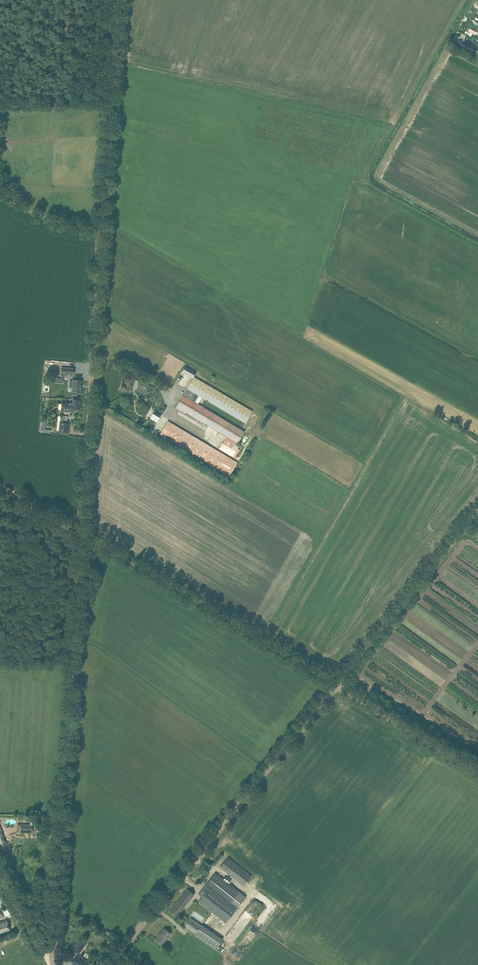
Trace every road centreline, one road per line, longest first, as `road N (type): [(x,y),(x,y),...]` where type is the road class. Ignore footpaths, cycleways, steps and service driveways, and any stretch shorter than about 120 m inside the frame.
road 1 (tertiary): [(86,533),(116,0)]
road 2 (tertiary): [(50,964),(86,533)]
road 3 (tertiary): [(111,964),(339,686)]
road 4 (tertiary): [(339,686),(477,512)]
road 5 (unclassified): [(477,770),(339,686)]

